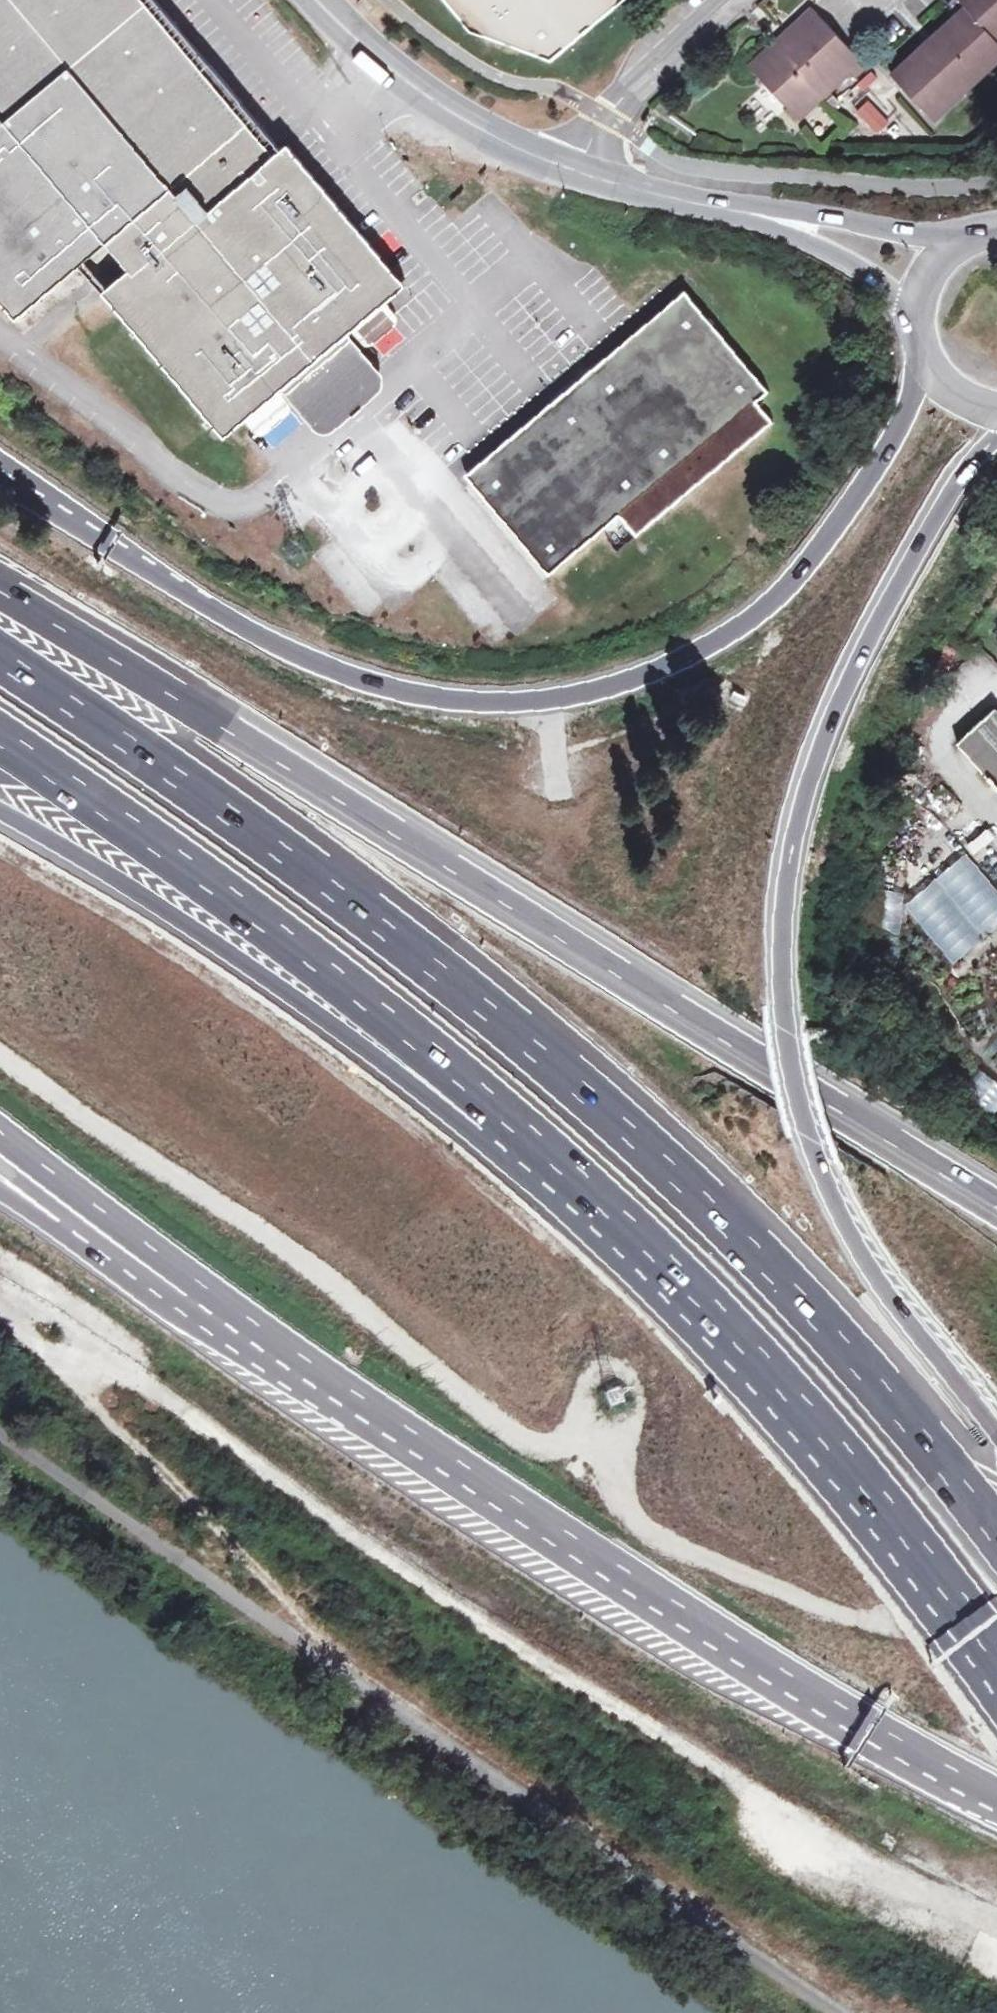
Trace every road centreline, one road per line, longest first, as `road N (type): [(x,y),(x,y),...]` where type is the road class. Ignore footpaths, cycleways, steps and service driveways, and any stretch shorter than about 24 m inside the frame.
road 1 (motorway): [(996,1536),(737,1239),(558,1070),(327,887),(0,659)]
road 2 (track): [(0,1306),(53,1330),(305,1499),(824,1823),(996,1921)]
road 3 (trunk): [(996,1201),(0,617)]
road 4 (trunk): [(926,365),(884,451),(811,559),(774,595),(681,659),(569,694),(456,699),(331,667),(265,642),(0,474)]
road 5 (motorway): [(996,1463),(879,1288),(809,1139),(781,1014),(780,906),(802,785),(929,531),(996,437)]
road 6 (track): [(901,1621),(753,1593),(645,1529),(598,1442),(520,1438),(288,1250),(180,1183),(0,1050)]
road 7 (motorway): [(424,1057),(554,1169),(696,1309),(878,1513),(996,1670)]
road 8 (trunk): [(353,1423),(680,1638),(996,1826)]
road 9 (motorway): [(0,724),(324,958),(424,1057)]
road 10 (motorway): [(0,815),(266,980),(424,1057)]
road 11 (trunk): [(0,1139),(353,1423)]
road 12 (trunk): [(0,1191),(353,1423)]
road 13 (track): [(303,1646),(53,1330)]
road 14 (tertiary): [(319,0),(430,100),(564,161)]
road 15 (tertiary): [(966,239),(732,208)]
road 16 (tertiary): [(732,208),(852,260),(914,321)]
road 17 (unclassified): [(604,118),(623,115),(733,0)]
road 18 (tertiary): [(564,161),(732,208)]
road 19 (unclassified): [(709,0),(606,103),(604,118)]

